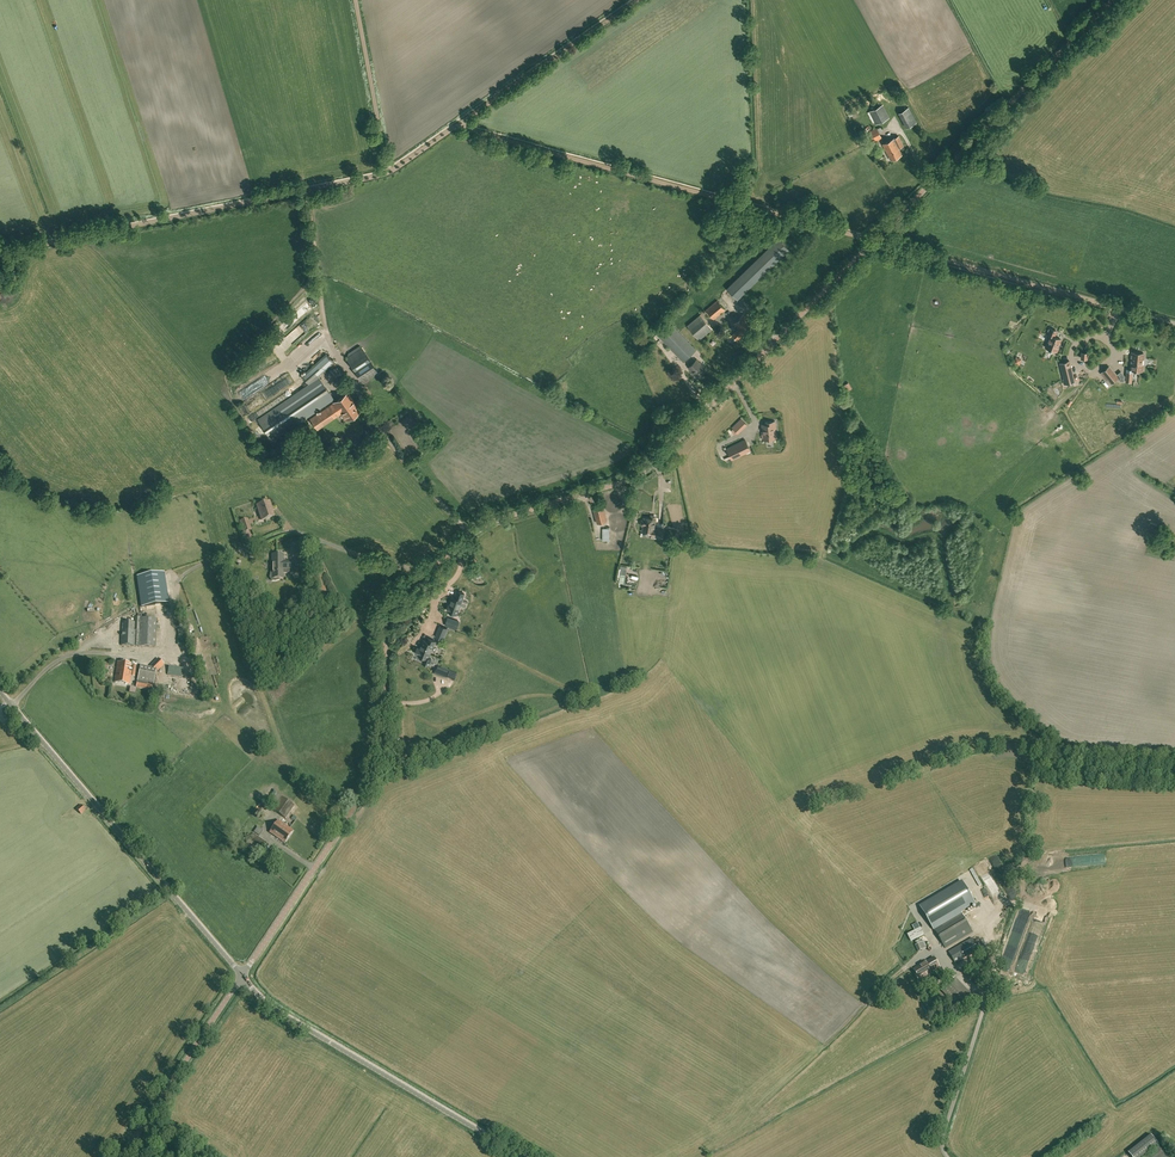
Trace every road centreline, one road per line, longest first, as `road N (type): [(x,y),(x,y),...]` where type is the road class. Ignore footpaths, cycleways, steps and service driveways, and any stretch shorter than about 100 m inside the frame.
road 1 (unclassified): [(425,573),(490,525),(624,482),(656,461),(1113,0)]
road 2 (track): [(0,252),(388,170),(457,126)]
road 3 (unclassified): [(242,978),(382,765),(387,611),(425,573)]
road 4 (track): [(874,241),(457,126)]
road 5 (unclassified): [(242,978),(12,708)]
road 6 (unclassified): [(523,1156),(270,1007),(242,978)]
road 7 (residential): [(170,592),(186,573),(292,531),(425,573)]
road 8 (track): [(1118,306),(874,241)]
road 9 (track): [(635,0),(457,126)]
road 10 (unclassified): [(122,1156),(242,978)]
road 11 (track): [(388,168),(356,0)]

